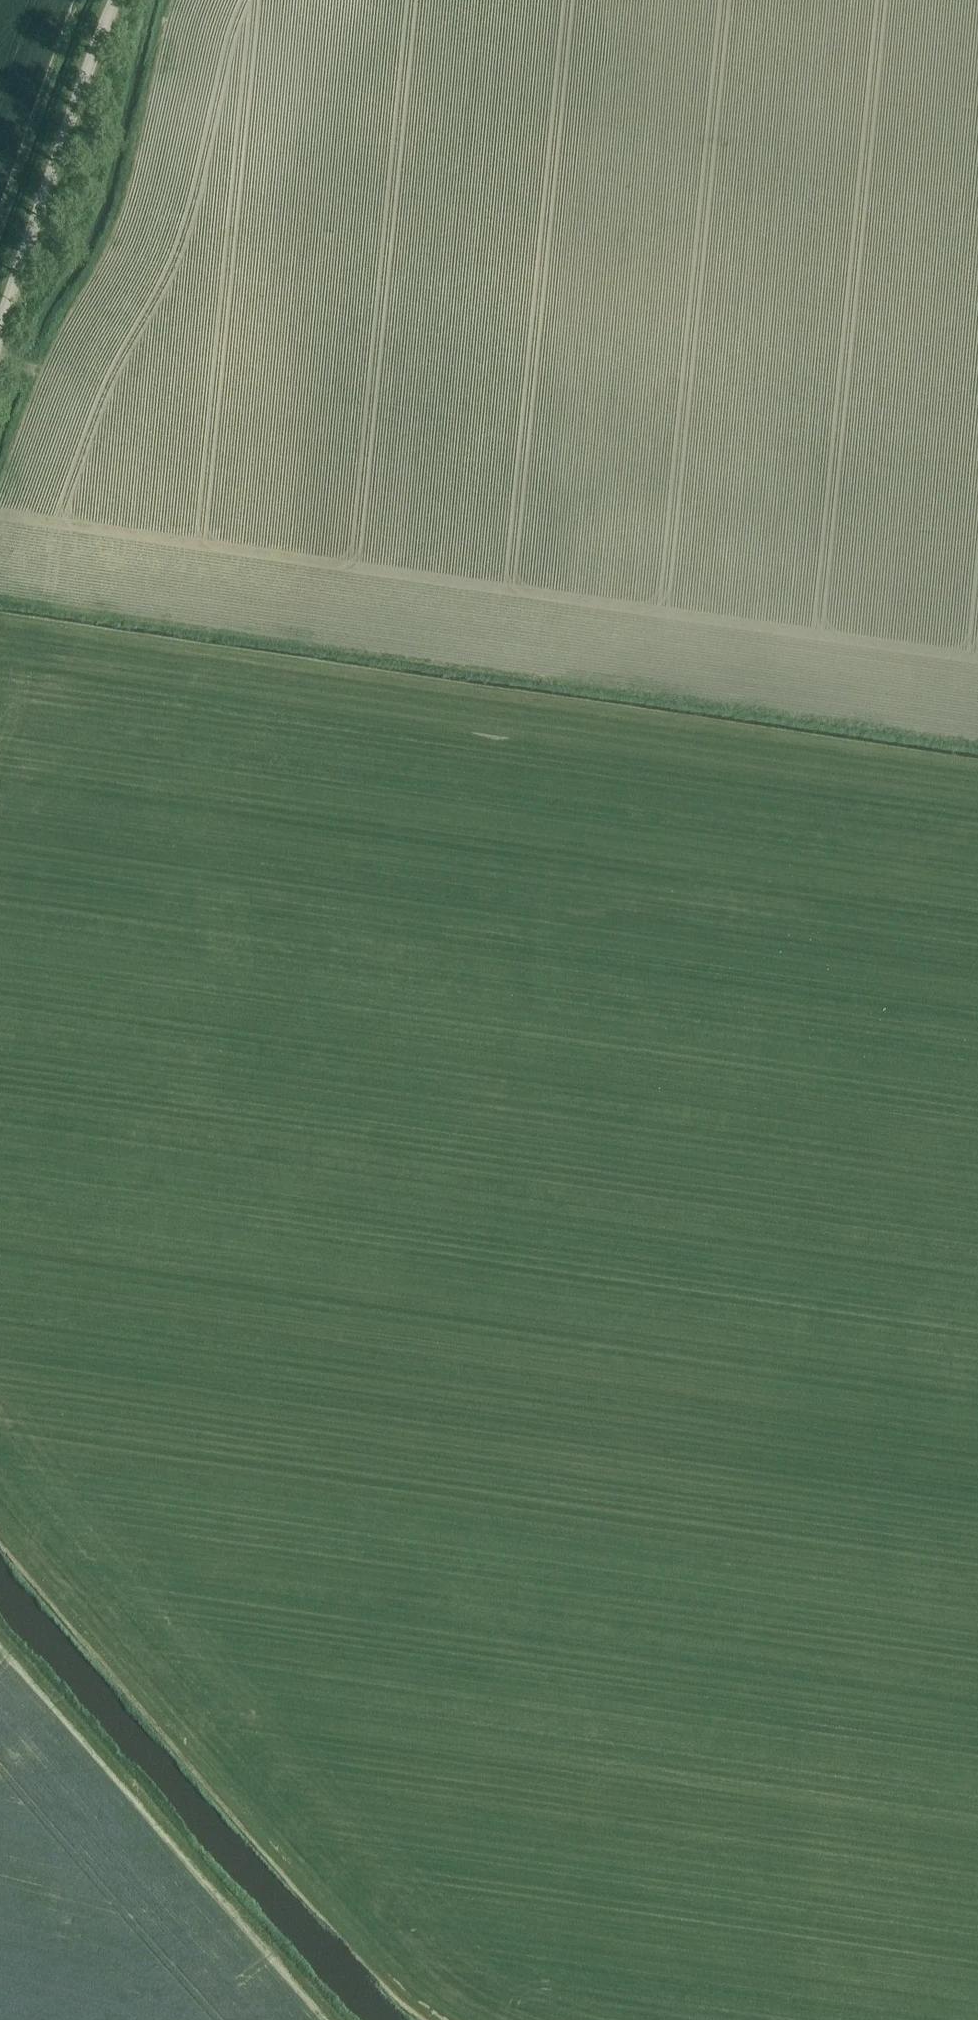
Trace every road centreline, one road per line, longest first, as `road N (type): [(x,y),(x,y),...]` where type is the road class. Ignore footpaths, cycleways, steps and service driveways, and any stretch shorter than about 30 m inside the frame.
road 1 (unclassified): [(0,354),(123,0)]

